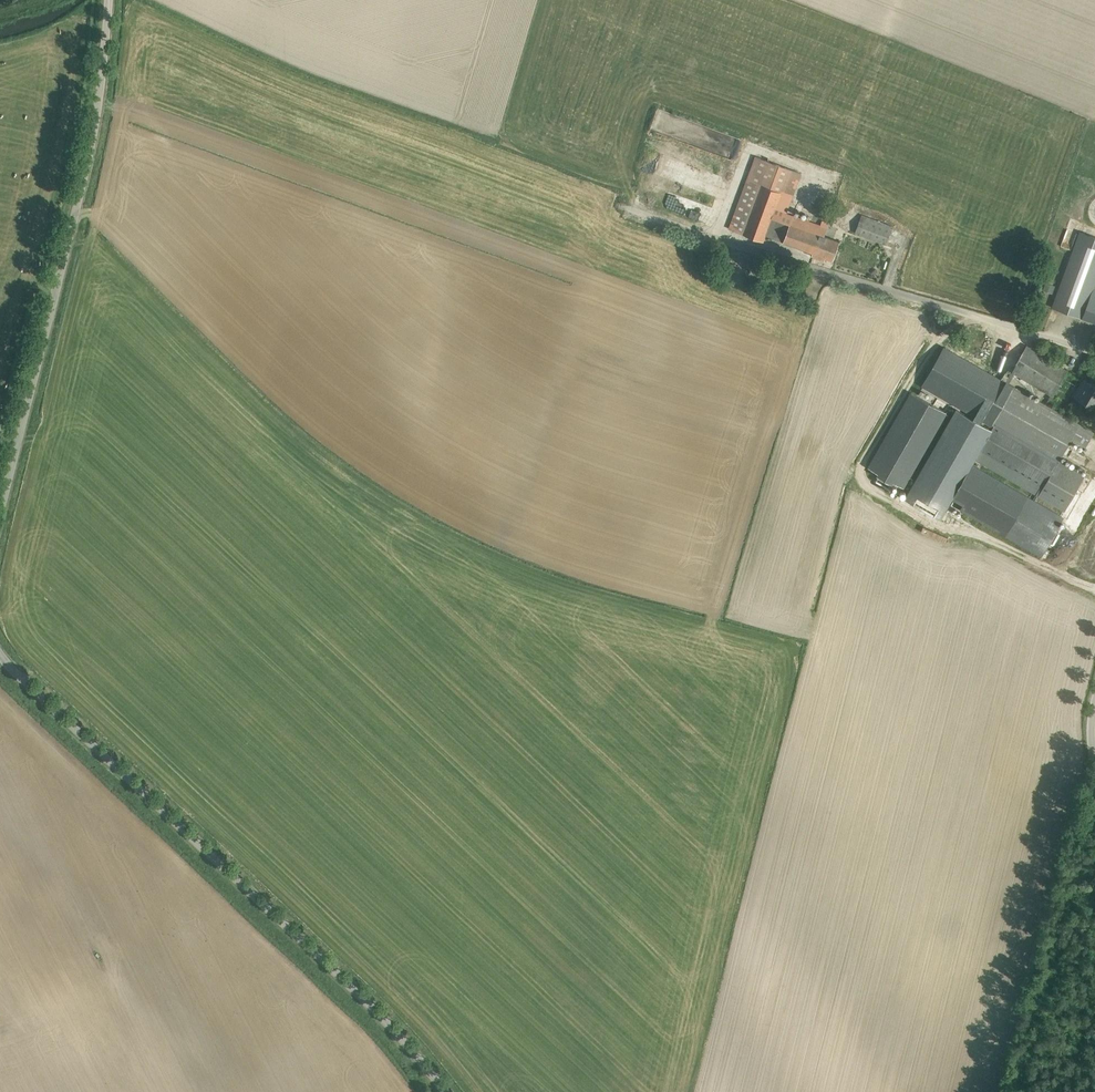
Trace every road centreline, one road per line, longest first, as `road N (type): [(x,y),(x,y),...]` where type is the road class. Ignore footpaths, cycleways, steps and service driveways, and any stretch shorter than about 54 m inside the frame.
road 1 (unclassified): [(445,1091),(404,1040),(0,652)]
road 2 (unclassified): [(0,526),(85,174),(111,0)]
road 3 (unclassified): [(1094,352),(631,209)]

